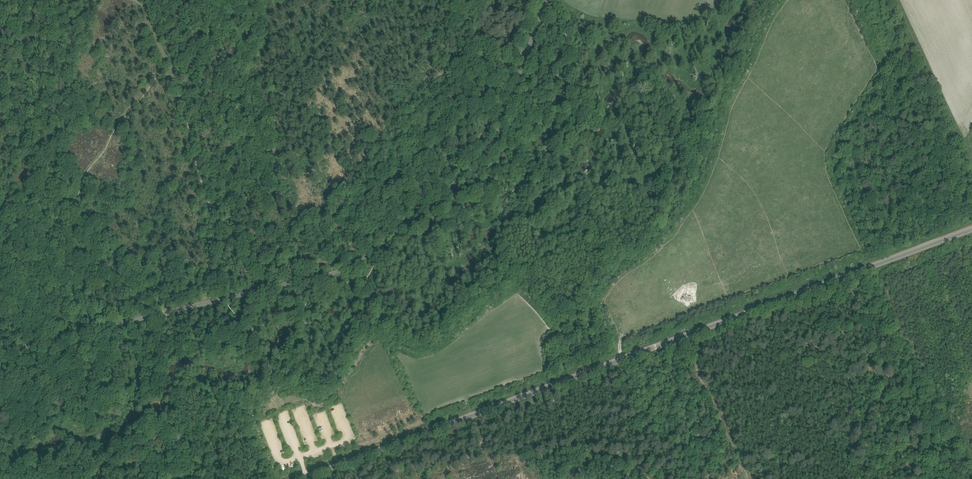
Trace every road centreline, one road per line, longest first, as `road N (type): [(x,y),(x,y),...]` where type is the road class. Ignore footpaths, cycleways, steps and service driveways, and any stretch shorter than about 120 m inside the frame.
road 1 (unclassified): [(302,478),(971,229)]
road 2 (track): [(748,478),(685,336)]

